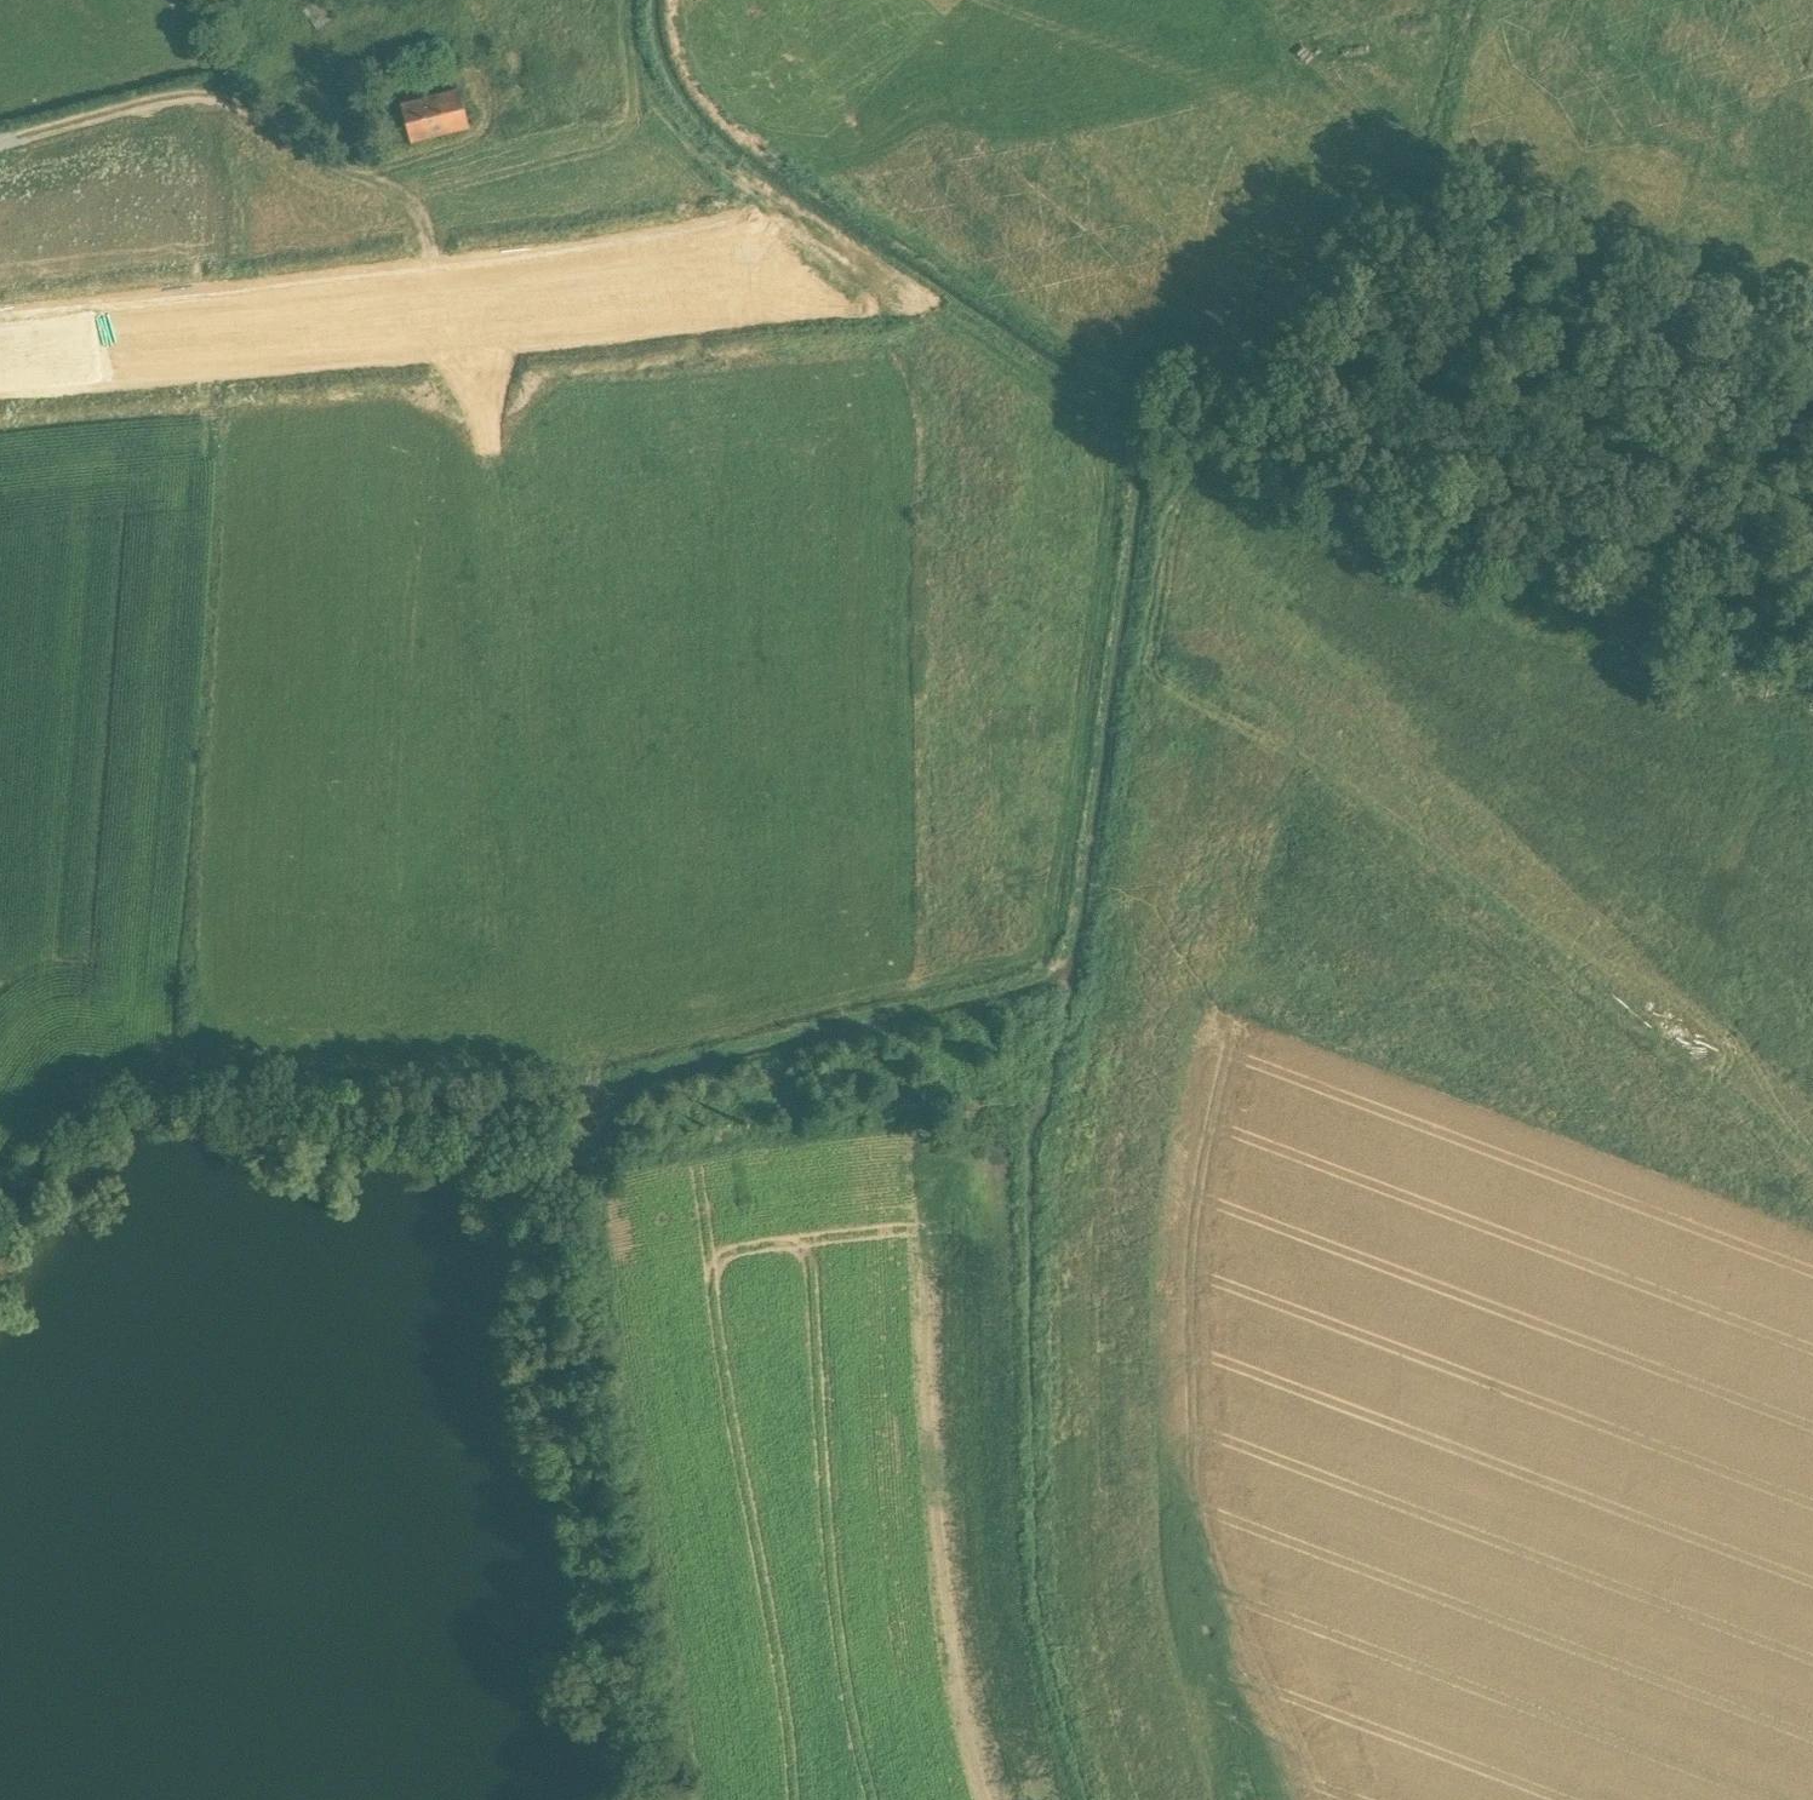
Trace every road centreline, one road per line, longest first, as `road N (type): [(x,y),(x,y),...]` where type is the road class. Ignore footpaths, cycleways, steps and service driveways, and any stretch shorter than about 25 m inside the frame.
road 1 (secondary): [(0,354),(717,277),(1045,214),(1421,77),(1600,0)]

